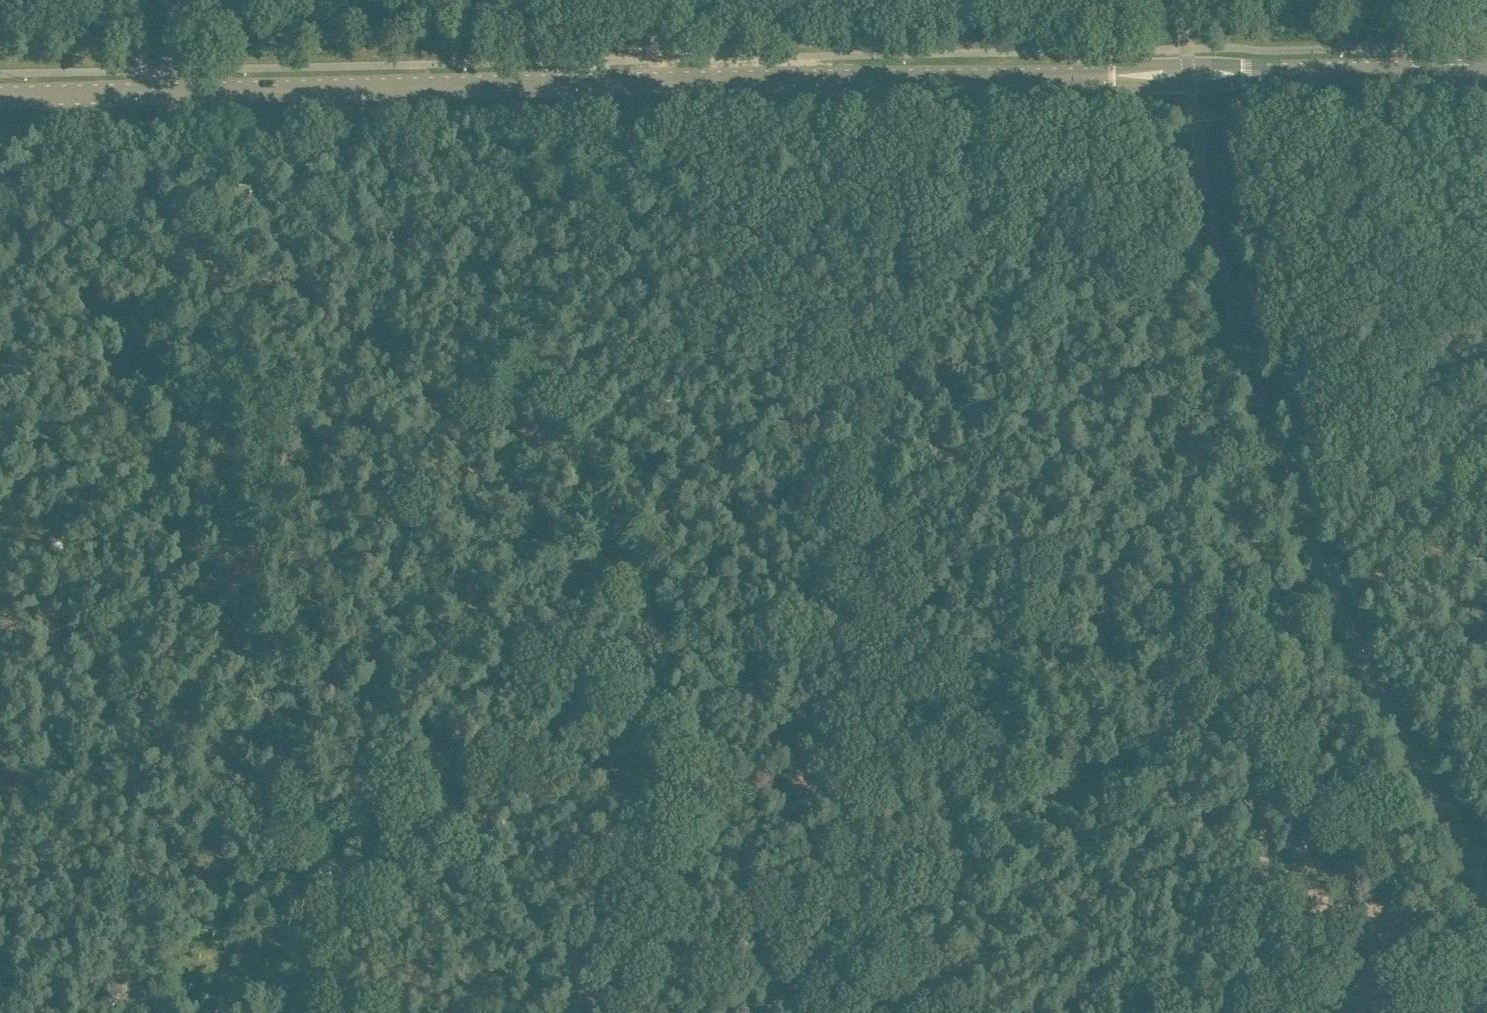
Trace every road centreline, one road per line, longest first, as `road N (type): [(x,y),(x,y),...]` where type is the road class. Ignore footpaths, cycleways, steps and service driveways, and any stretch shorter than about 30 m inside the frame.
road 1 (tertiary): [(0,102),(1486,73)]
road 2 (track): [(1262,624),(1259,575),(1173,315),(1129,117)]
road 3 (track): [(1270,1012),(1262,624)]

